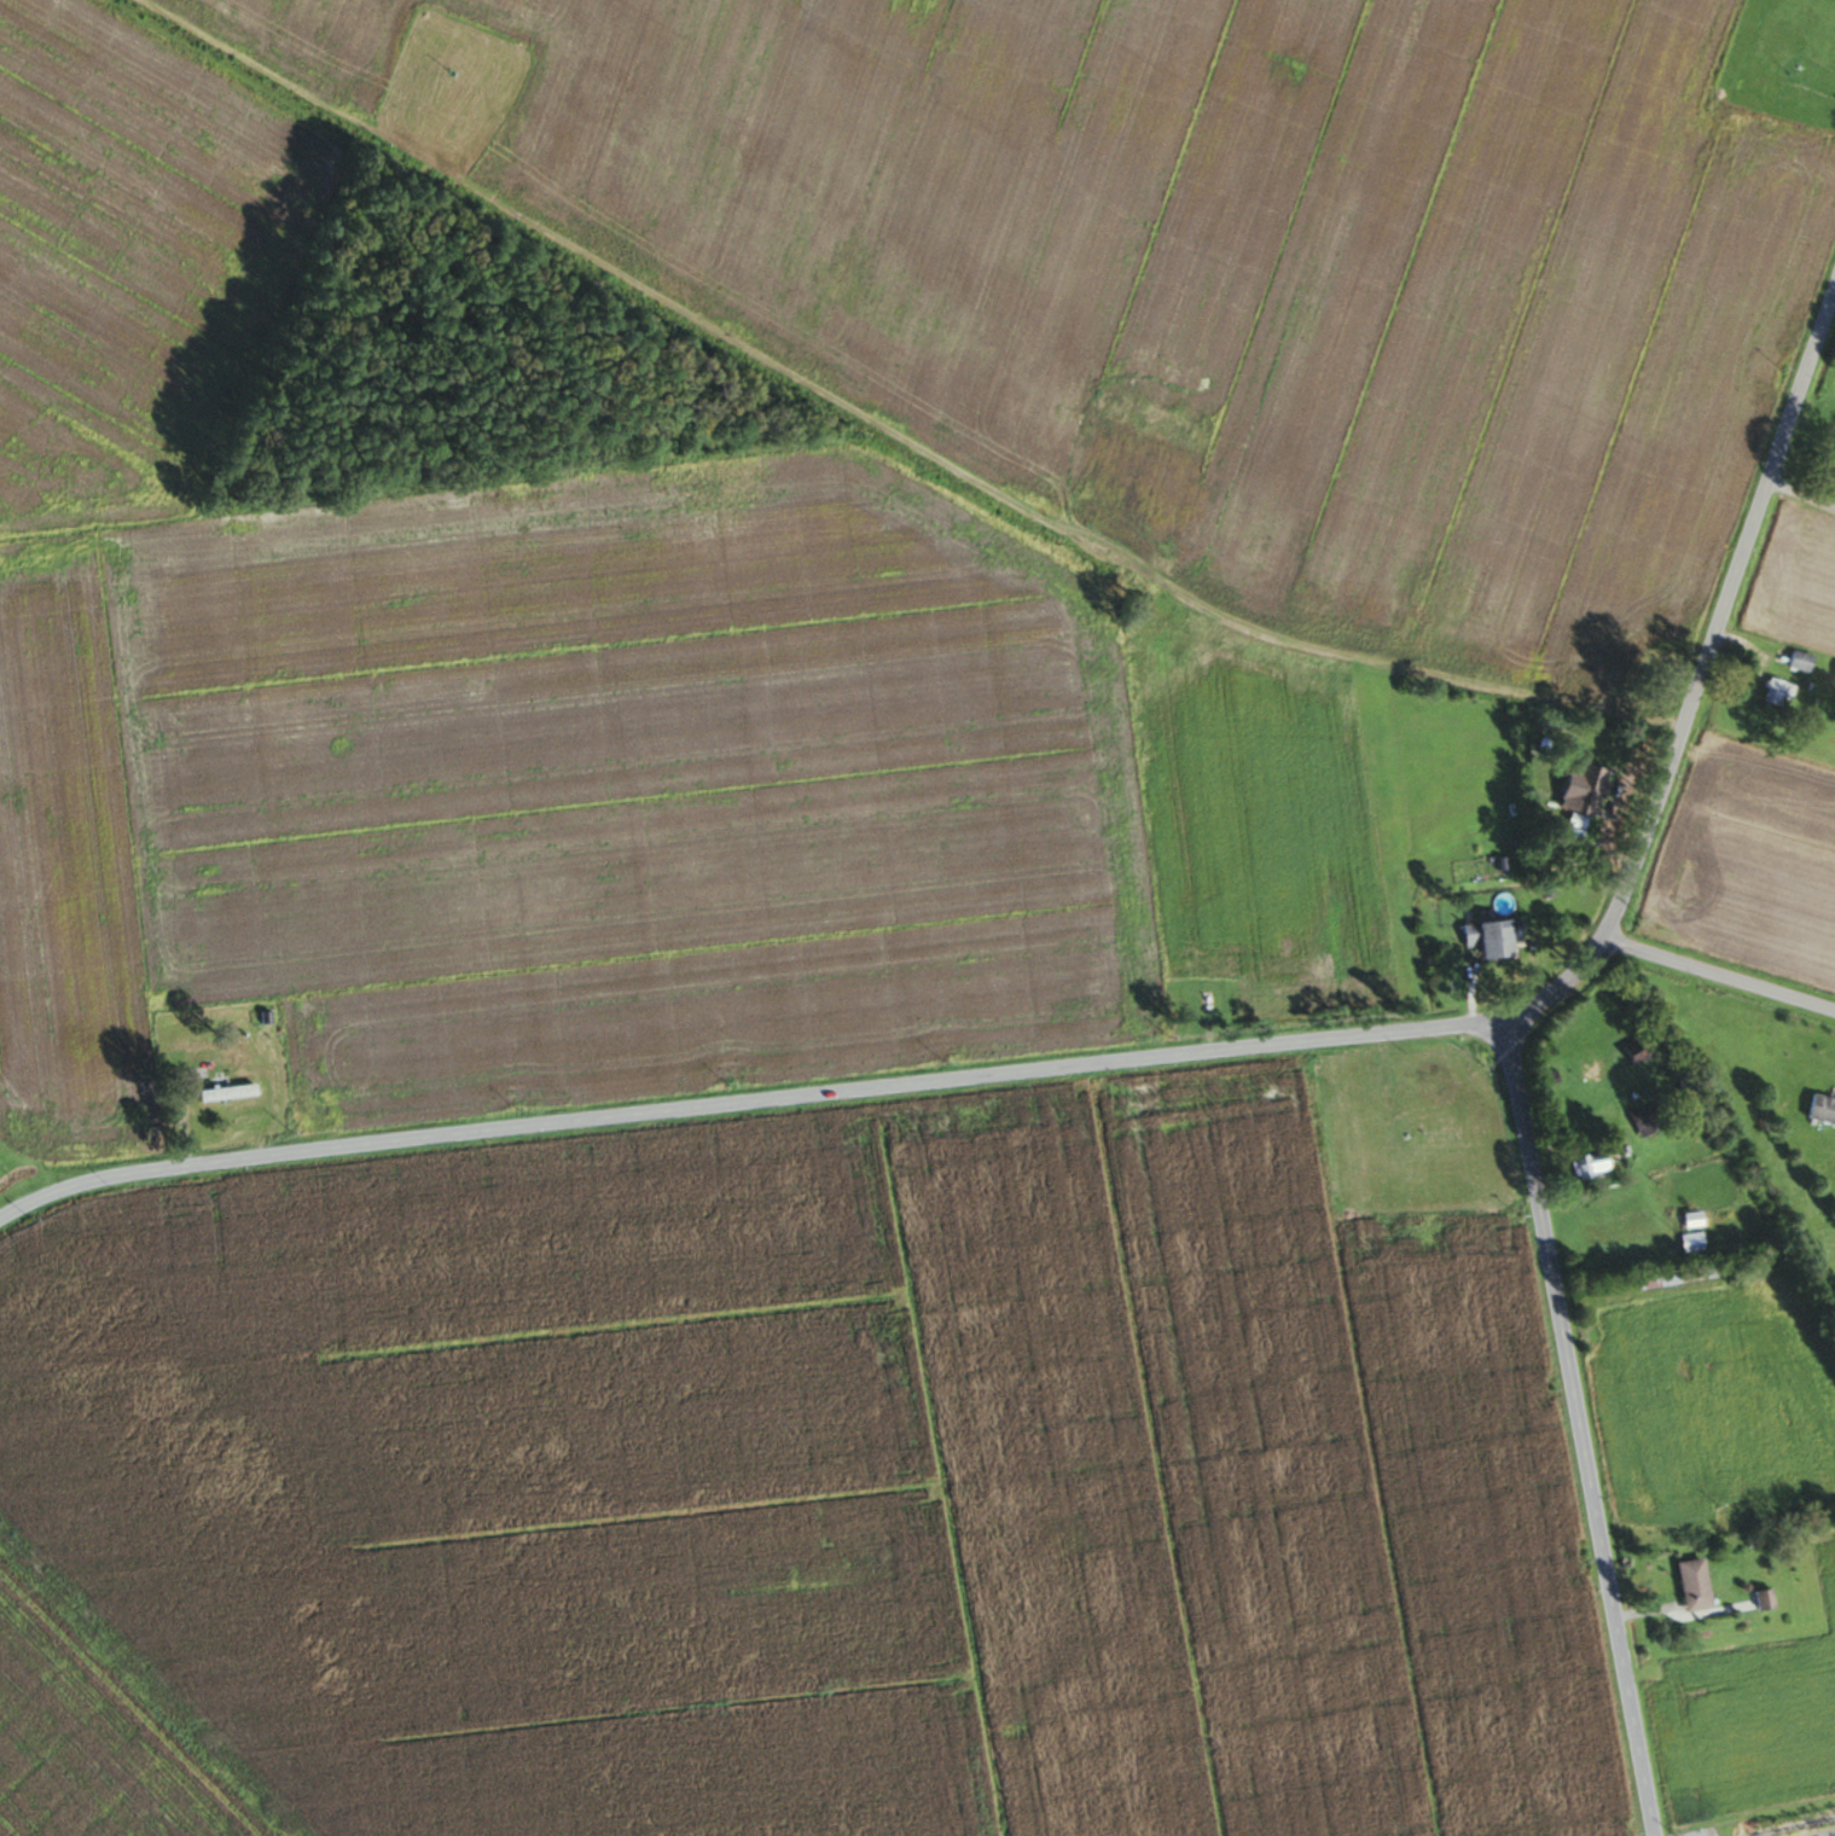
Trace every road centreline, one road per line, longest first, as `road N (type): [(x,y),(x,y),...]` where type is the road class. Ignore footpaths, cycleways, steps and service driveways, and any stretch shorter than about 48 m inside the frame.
road 1 (residential): [(0,1226),(93,1185),(179,1172),(1498,1024),(1534,1012),(1607,943),(1834,305)]
road 2 (residential): [(1655,1835),(1498,1024)]
road 3 (residential): [(1688,730),(1352,667),(1262,641)]
road 4 (residential): [(1834,1012),(1607,943)]

